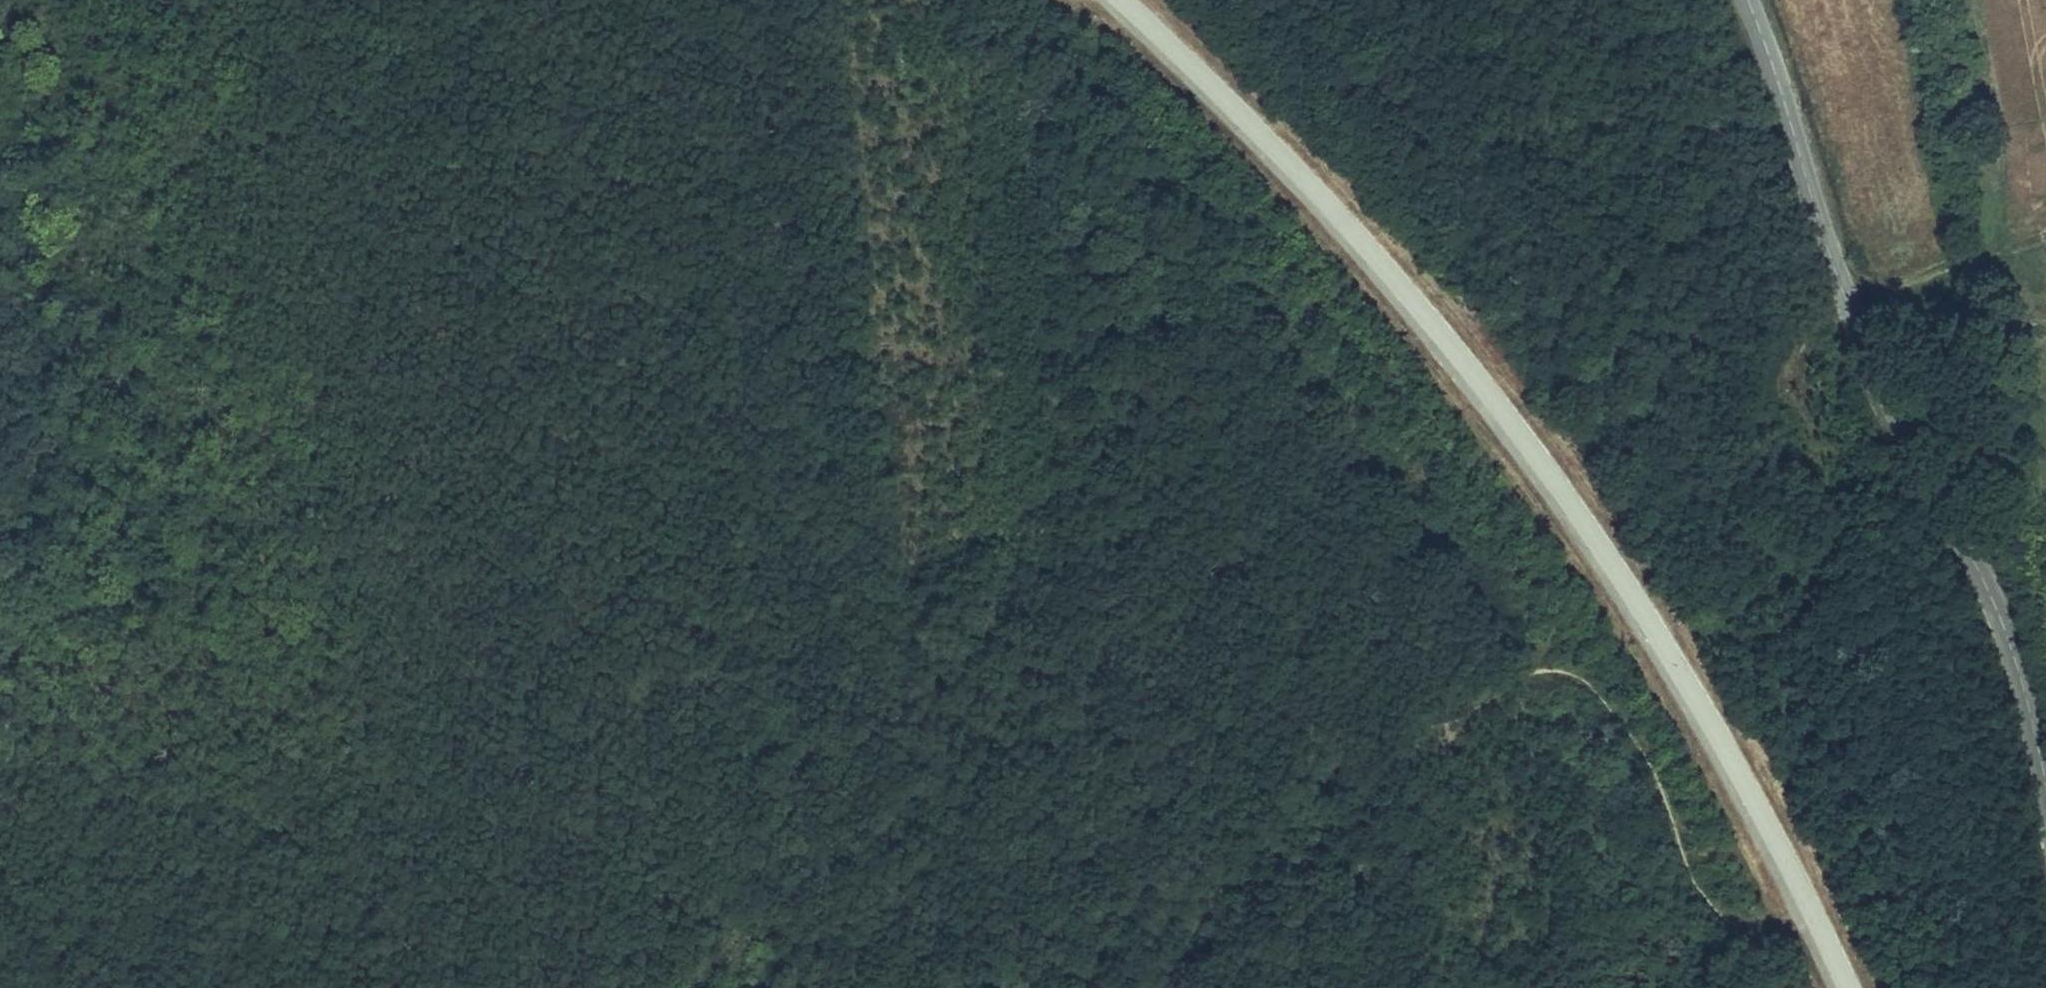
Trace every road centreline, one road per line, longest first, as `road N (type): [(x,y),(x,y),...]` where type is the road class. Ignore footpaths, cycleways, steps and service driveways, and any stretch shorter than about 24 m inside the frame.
road 1 (unclassified): [(1746,0),(1854,327),(1985,585),(2045,812)]

